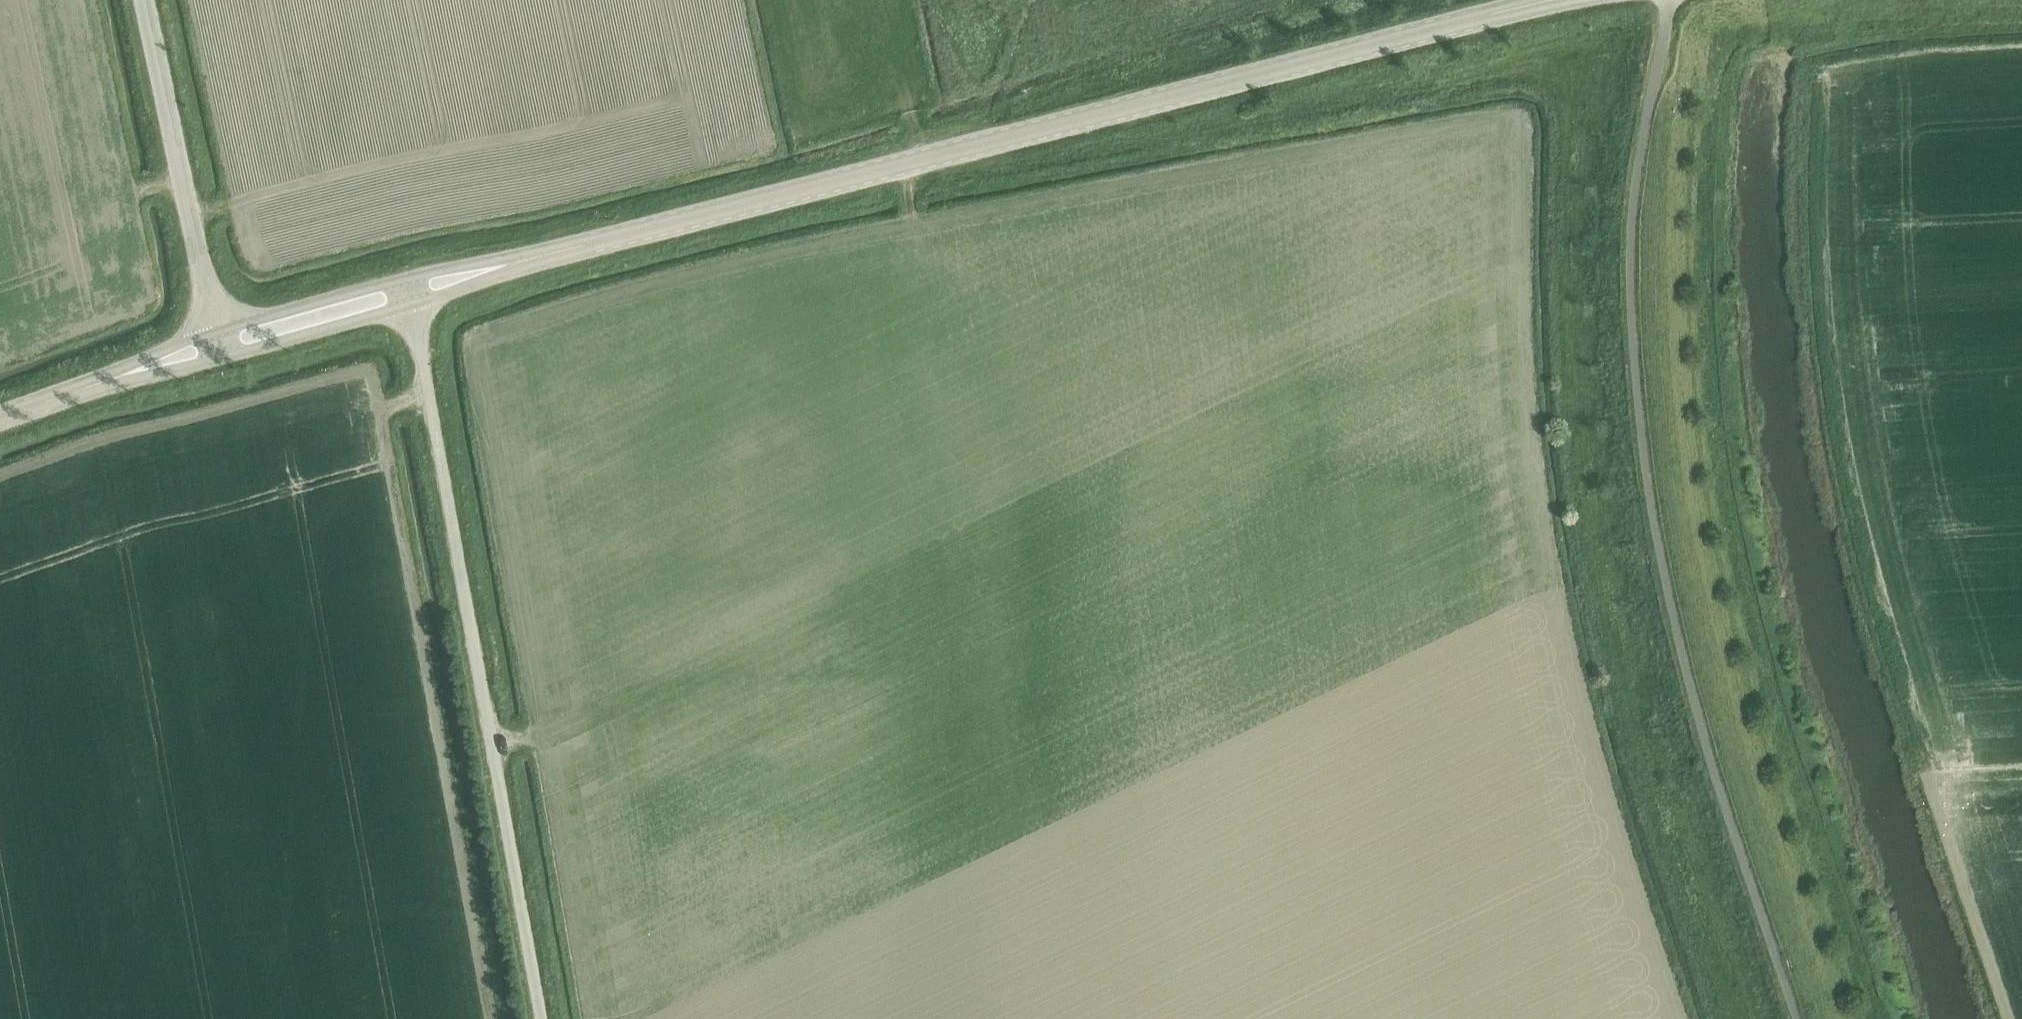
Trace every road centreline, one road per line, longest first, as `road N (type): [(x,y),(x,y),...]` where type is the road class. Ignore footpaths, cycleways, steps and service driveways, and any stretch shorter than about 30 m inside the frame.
road 1 (unclassified): [(1805,1018),(1725,781),(1649,491),(1633,214),(1669,0)]
road 2 (tertiary): [(537,256),(1548,0)]
road 3 (unclassified): [(543,1018),(412,304)]
road 4 (unclassified): [(213,332),(143,0)]
road 5 (tertiary): [(219,358),(412,304)]
road 6 (tertiary): [(404,275),(213,332)]
road 7 (tertiary): [(537,256),(404,275)]
road 8 (tertiary): [(412,304),(537,256)]

